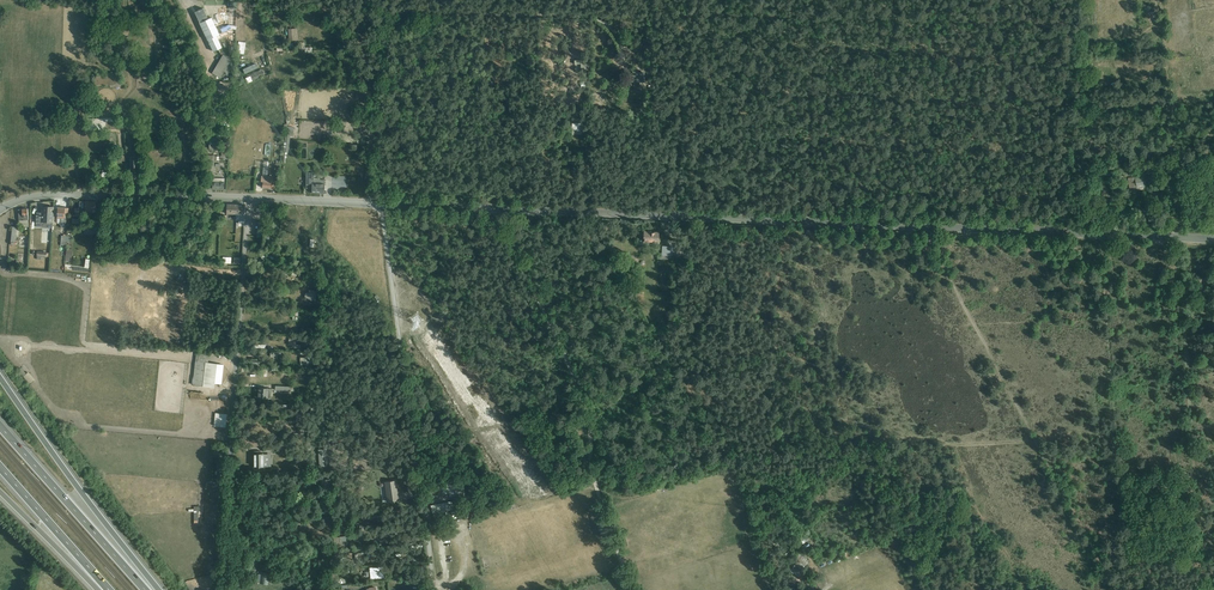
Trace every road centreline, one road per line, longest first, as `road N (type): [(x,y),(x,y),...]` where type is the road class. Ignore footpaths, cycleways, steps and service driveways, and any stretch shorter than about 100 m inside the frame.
road 1 (unclassified): [(1213,239),(250,199)]
road 2 (track): [(436,589),(376,203)]
road 3 (track): [(597,488),(589,413),(491,207)]
road 4 (track): [(250,199),(229,483)]
road 5 (motorway): [(160,589),(0,377)]
road 6 (unclassified): [(0,210),(62,194),(250,199)]
road 7 (motorway): [(146,589),(0,425)]
road 8 (track): [(586,17),(381,16)]
road 9 (track): [(381,16),(369,195),(376,203)]
road 10 (motorway): [(0,466),(110,589)]
road 11 (motorway): [(0,494),(98,589)]

